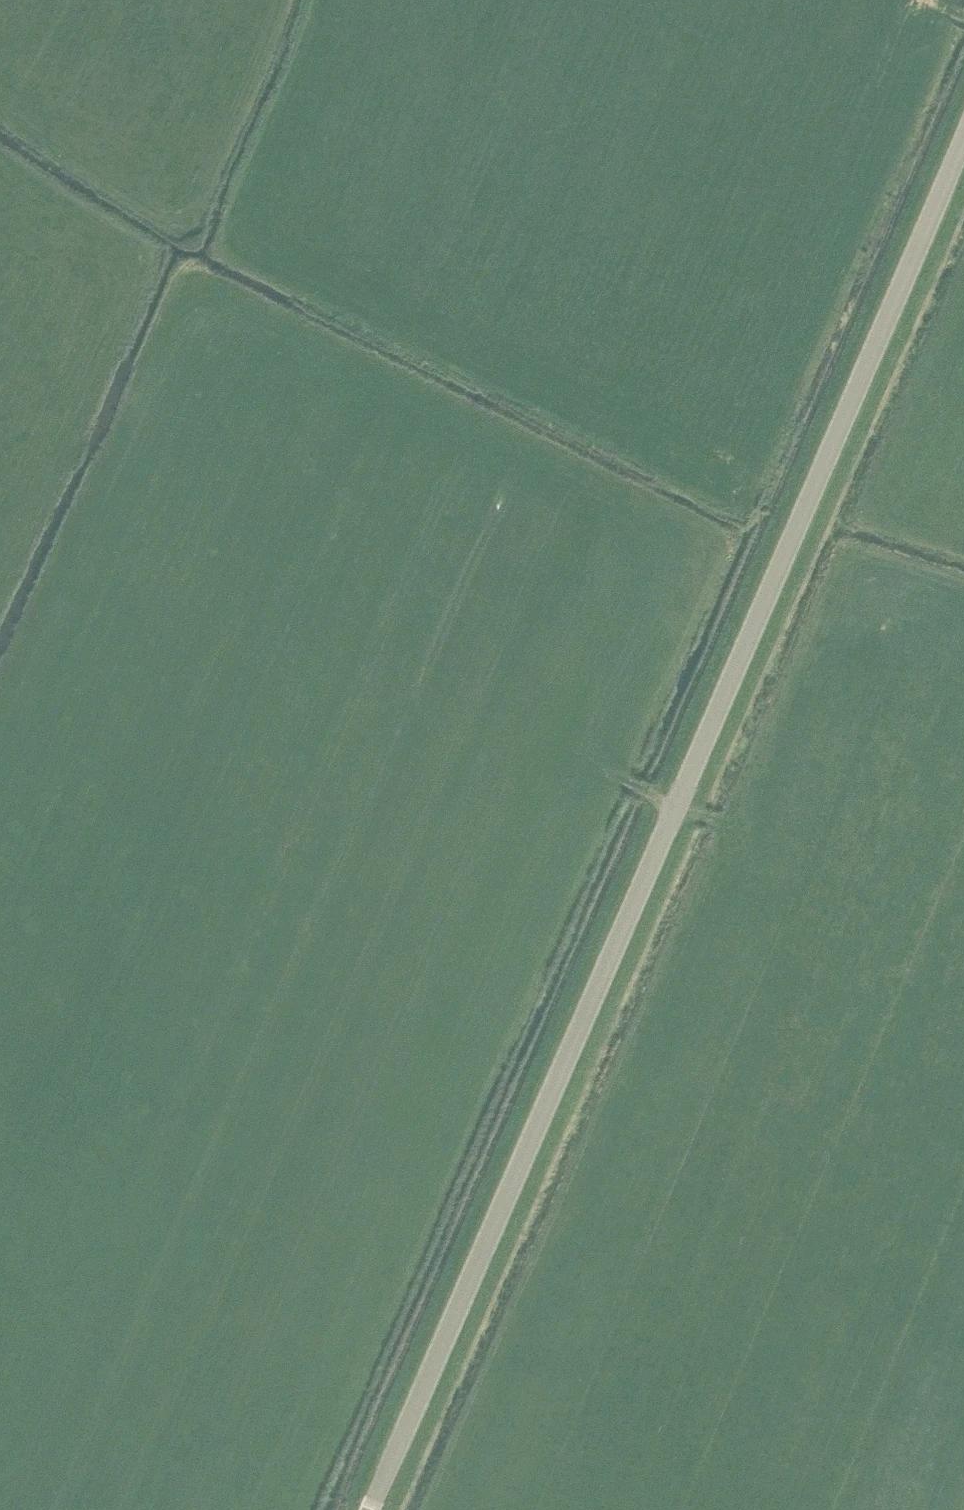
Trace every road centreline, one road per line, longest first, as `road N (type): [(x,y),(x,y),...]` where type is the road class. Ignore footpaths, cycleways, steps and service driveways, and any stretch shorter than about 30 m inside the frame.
road 1 (tertiary): [(372,1509),(963,146)]

